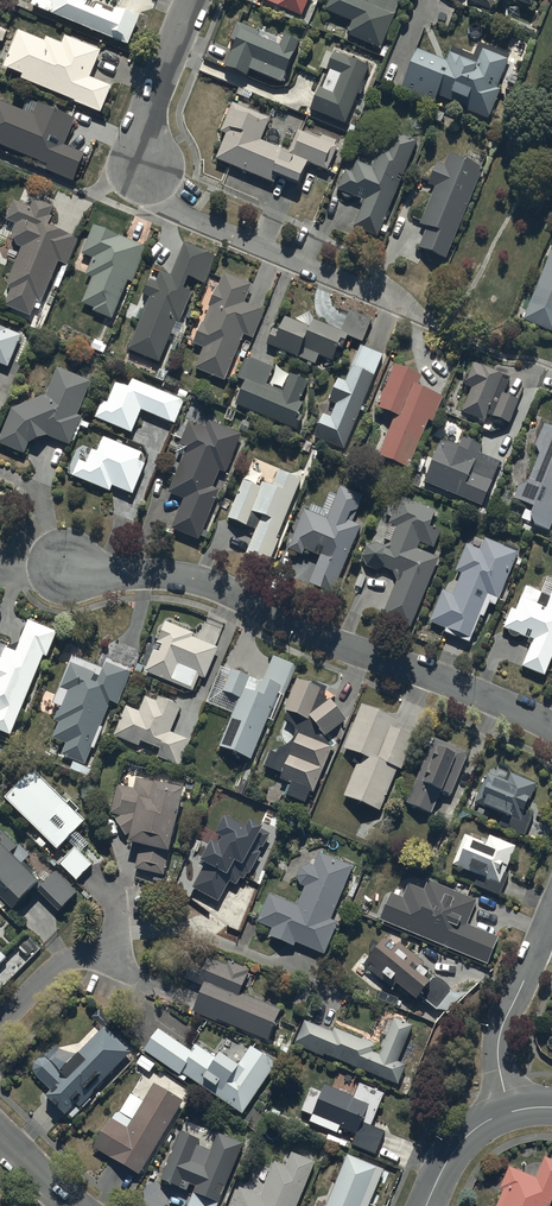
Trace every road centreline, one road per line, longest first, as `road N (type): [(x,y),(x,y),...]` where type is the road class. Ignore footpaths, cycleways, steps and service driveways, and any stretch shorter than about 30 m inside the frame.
road 1 (residential): [(551,728),(229,590),(50,563)]
road 2 (residential): [(509,1113),(496,1054),(502,1026),(551,911)]
road 3 (residential): [(148,166),(146,113),(193,0)]
road 4 (residential): [(0,1021),(61,964),(103,943),(116,915)]
road 5 (tertiary): [(429,1205),(464,1139),(509,1113)]

